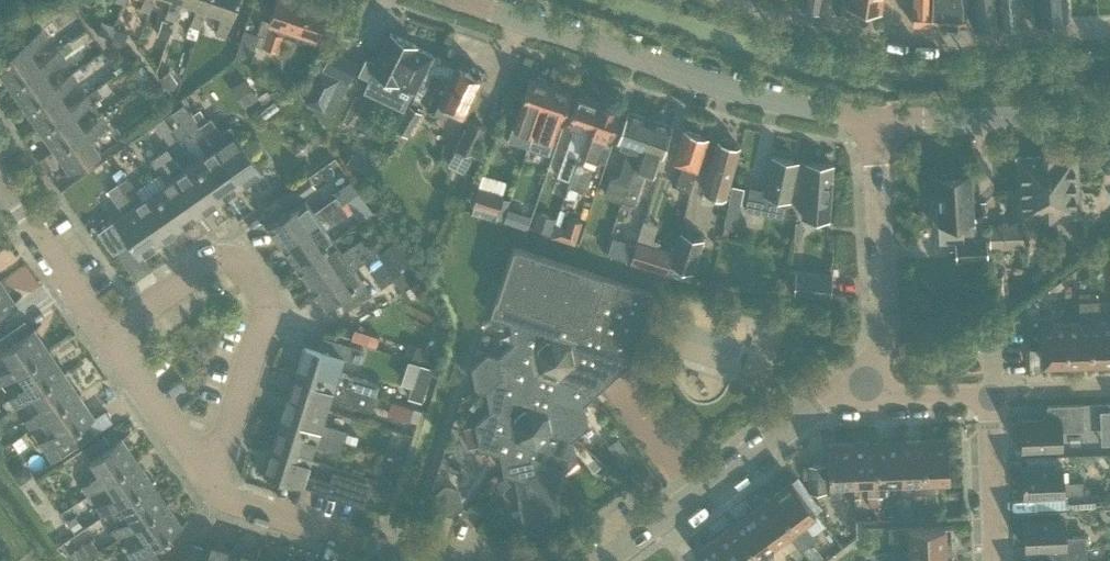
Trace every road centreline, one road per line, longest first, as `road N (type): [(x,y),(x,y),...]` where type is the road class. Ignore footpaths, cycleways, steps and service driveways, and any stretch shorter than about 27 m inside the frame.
road 1 (unclassified): [(469,0),(701,87),(875,118)]
road 2 (residential): [(212,482),(266,332),(266,296),(244,266),(204,263),(105,331)]
road 3 (residential): [(1109,30),(892,41),(752,0)]
road 4 (residential): [(607,560),(862,376)]
road 5 (unclassified): [(862,376),(881,350),(887,318),(875,118)]
road 6 (residential): [(212,482),(227,501),(431,560)]
road 7 (unclassified): [(875,118),(1109,112)]
road 8 (residential): [(105,331),(212,482)]
road 9 (residential): [(0,182),(105,331)]
road 10 (residential): [(996,560),(991,394)]
road 11 (residential): [(862,376),(886,397),(991,394)]

